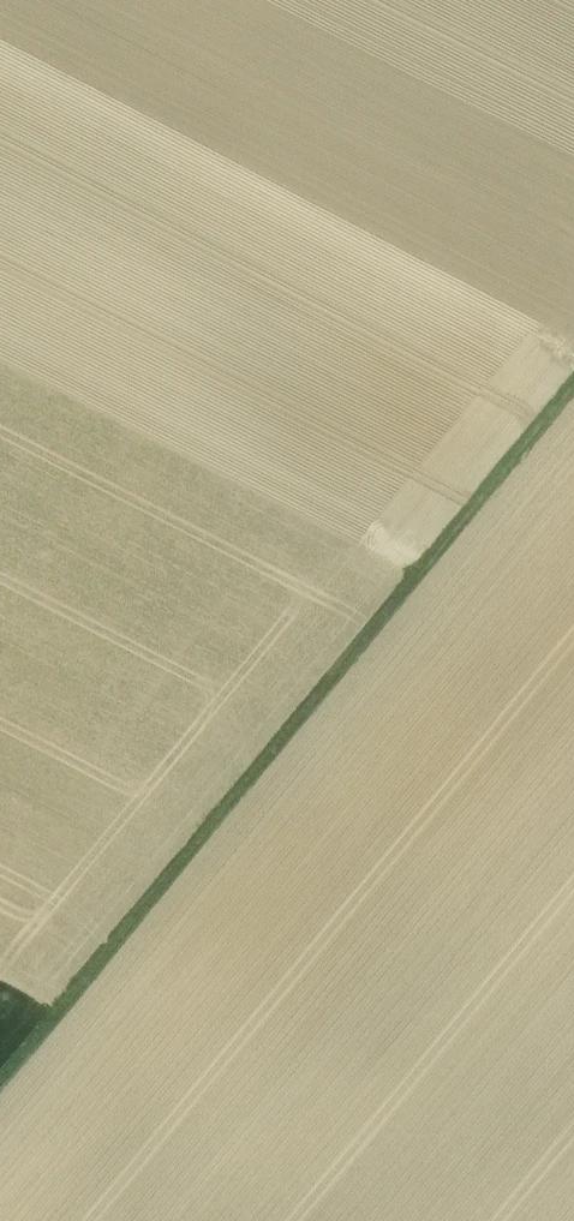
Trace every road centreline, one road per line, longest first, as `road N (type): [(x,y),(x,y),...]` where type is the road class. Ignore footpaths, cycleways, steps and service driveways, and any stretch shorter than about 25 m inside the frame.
road 1 (track): [(0,1092),(573,389)]

